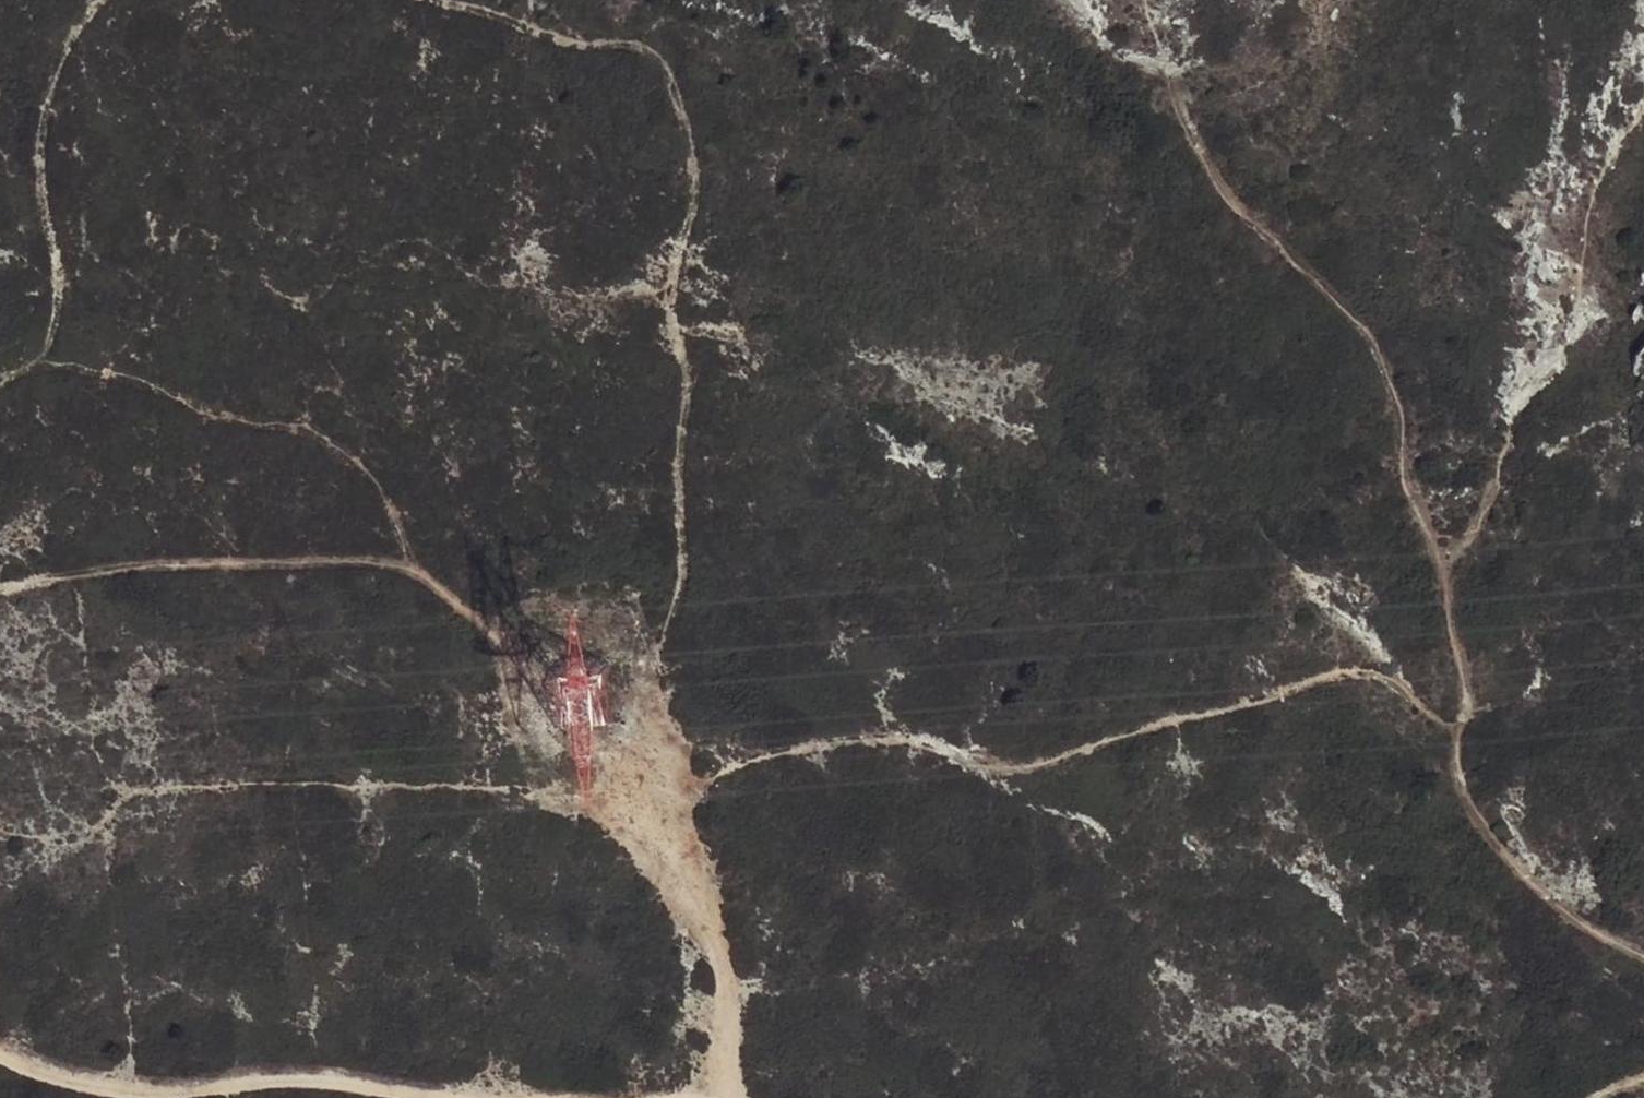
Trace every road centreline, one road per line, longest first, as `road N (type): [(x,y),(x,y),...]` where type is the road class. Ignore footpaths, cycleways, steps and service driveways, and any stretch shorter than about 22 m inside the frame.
road 1 (track): [(1154,0),(1164,83),(1261,231),(1387,339),(1412,496),(1444,578),(1477,814),(1559,901),(1643,959)]
road 2 (track): [(0,1052),(129,1087),(213,1088),(290,1074),(367,1072),(442,1090),(559,1097)]

